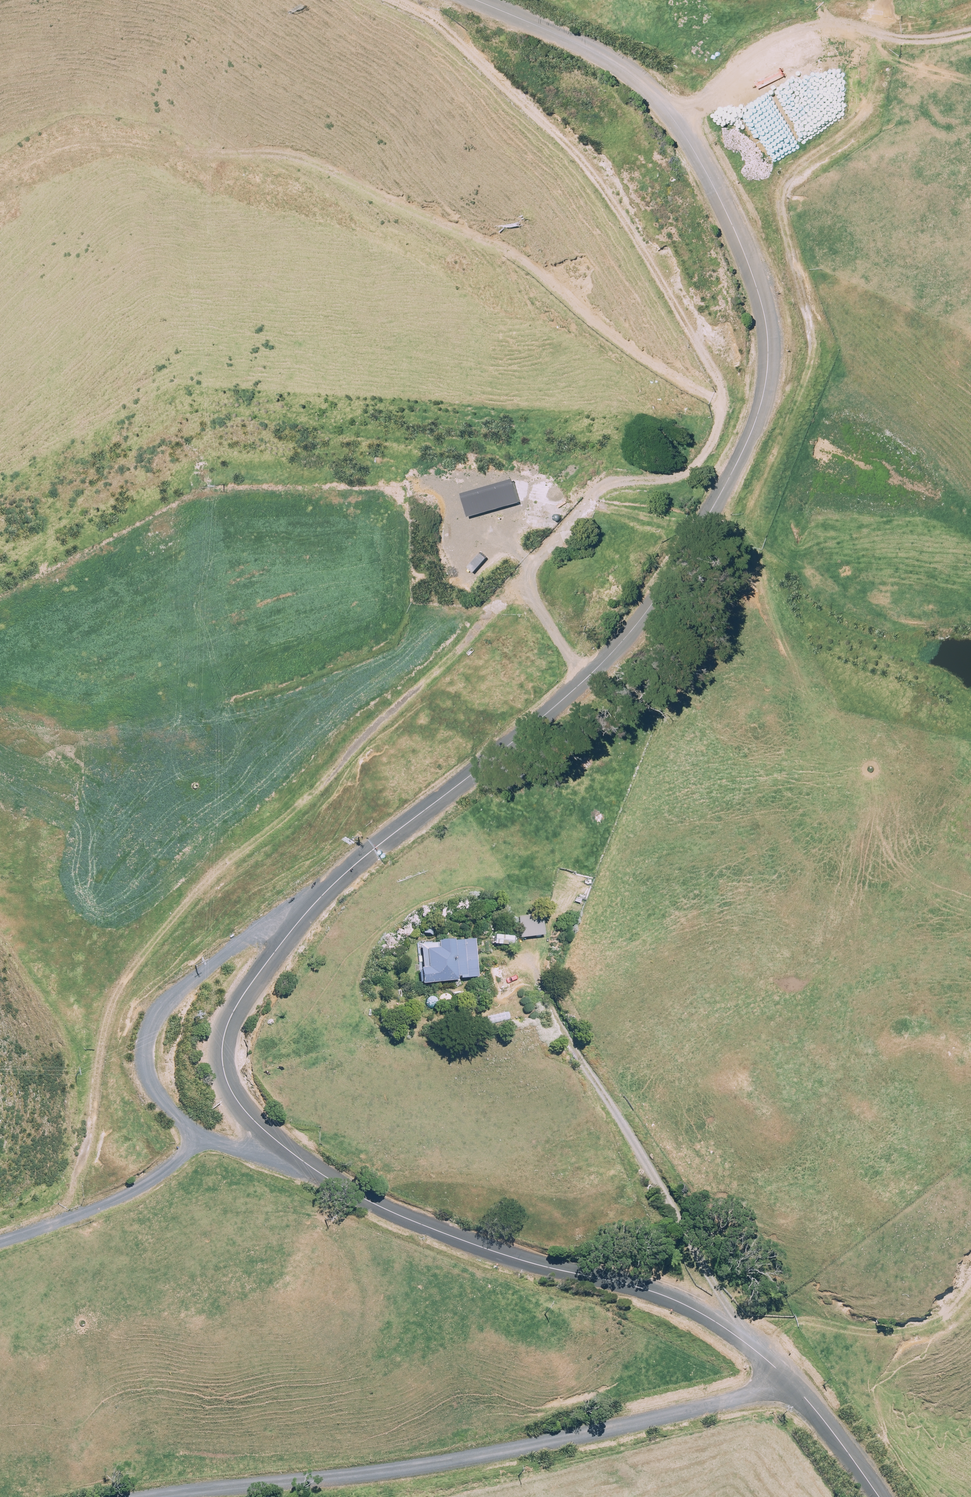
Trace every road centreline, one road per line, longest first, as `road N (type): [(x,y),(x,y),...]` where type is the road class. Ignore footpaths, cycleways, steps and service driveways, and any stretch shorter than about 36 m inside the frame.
road 1 (track): [(78,1215),(73,1192),(104,1030),(121,984),(152,943),(214,873),(299,806),(528,580),(596,493),(611,482),(690,471),(722,409),(708,360),(591,172),(445,30),(393,0)]
road 2 (unclassified): [(301,919),(374,848),(534,729),(635,630),(748,441),(766,381),(765,321),(742,248),(660,101),(608,60),(474,0)]
road 3 (unclassified): [(790,1384),(445,1462),(149,1496)]
road 4 (track): [(747,573),(752,505),(809,361),(783,189),(876,100),(883,33)]
road 5 (unclassified): [(790,1384),(747,1344),(674,1300),(463,1241),(316,1171)]
road 6 (track): [(970,33),(912,39),(838,23),(810,26),(752,56),(676,123)]
road 7 (unclassified): [(316,1171),(240,1105),(223,1065),(234,1009),(301,919)]
road 8 (unclassified): [(199,1133),(150,1078),(150,1033),(168,1003),(211,966),(244,941),(301,919)]
road 9 (unclassified): [(0,1242),(146,1185),(199,1133)]
road 10 (track): [(586,681),(537,607),(517,550),(501,543),(482,551)]
road 11 (unclassified): [(880,1496),(790,1384)]
road 12 (unclassified): [(199,1133),(316,1171)]

